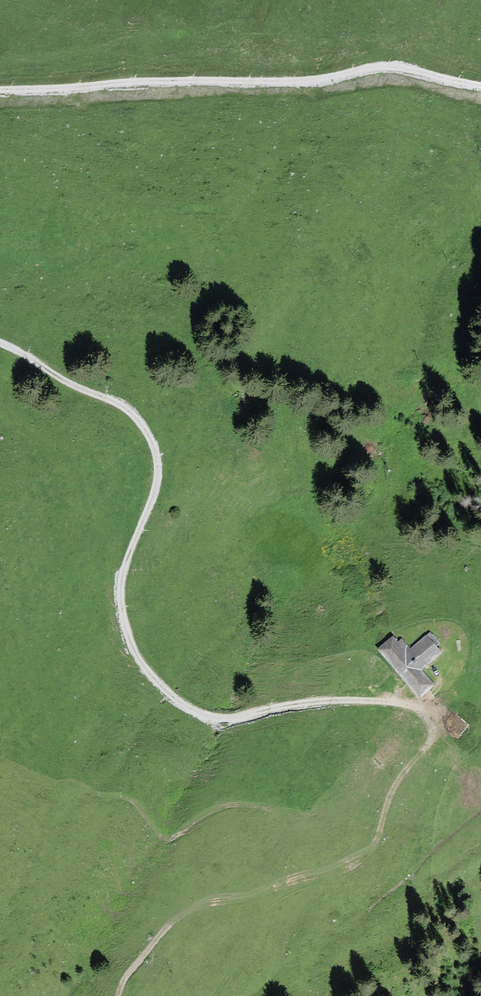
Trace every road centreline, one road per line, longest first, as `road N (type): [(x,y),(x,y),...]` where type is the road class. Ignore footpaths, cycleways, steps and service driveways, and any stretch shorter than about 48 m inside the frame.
road 1 (track): [(0,349),(49,370),(158,443),(151,522),(124,583),(131,642),(160,692),(196,716),(229,722),(332,703),(401,705),(429,725),(431,737)]
road 2 (track): [(480,88),(397,70),(0,94)]
road 3 (track): [(115,995),(171,923),(358,862),(395,781),(431,737)]

